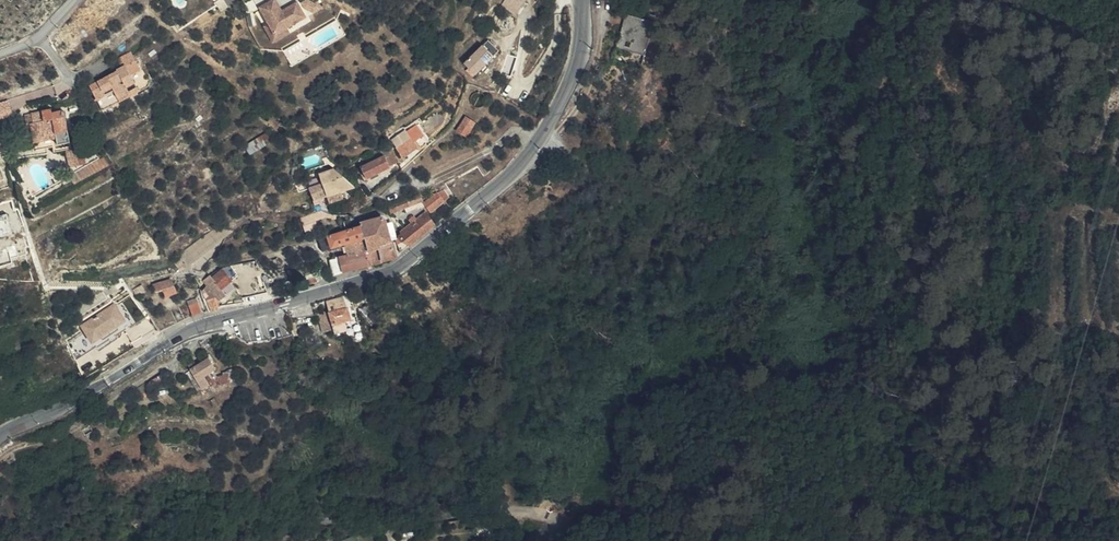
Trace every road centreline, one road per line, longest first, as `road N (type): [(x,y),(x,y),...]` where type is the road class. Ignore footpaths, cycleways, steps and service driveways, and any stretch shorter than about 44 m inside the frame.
road 1 (secondary): [(0,436),(180,334),(402,266),(529,156),(578,65),(583,0)]
road 2 (residential): [(241,540),(510,512),(547,521),(545,540)]

